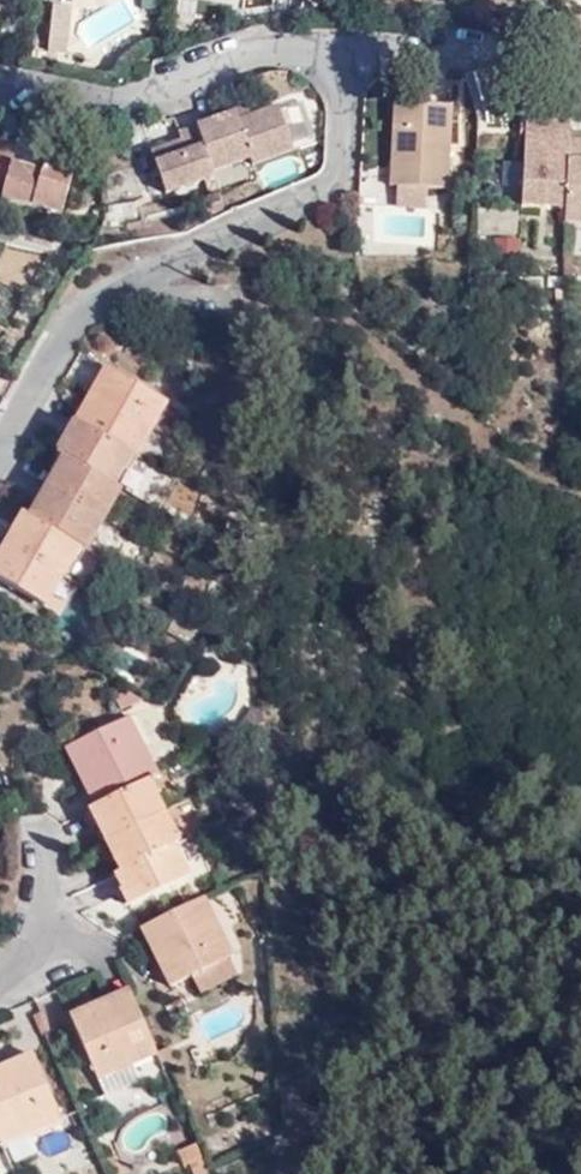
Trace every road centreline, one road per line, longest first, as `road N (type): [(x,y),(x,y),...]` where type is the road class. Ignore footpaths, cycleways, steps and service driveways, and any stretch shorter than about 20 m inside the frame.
road 1 (residential): [(0,458),(100,291),(129,269),(286,210),(330,184),(342,153),(345,107),(341,83),(323,65),(279,51),(126,97),(10,80)]
road 2 (residential): [(0,976),(29,951),(44,915),(59,839)]

